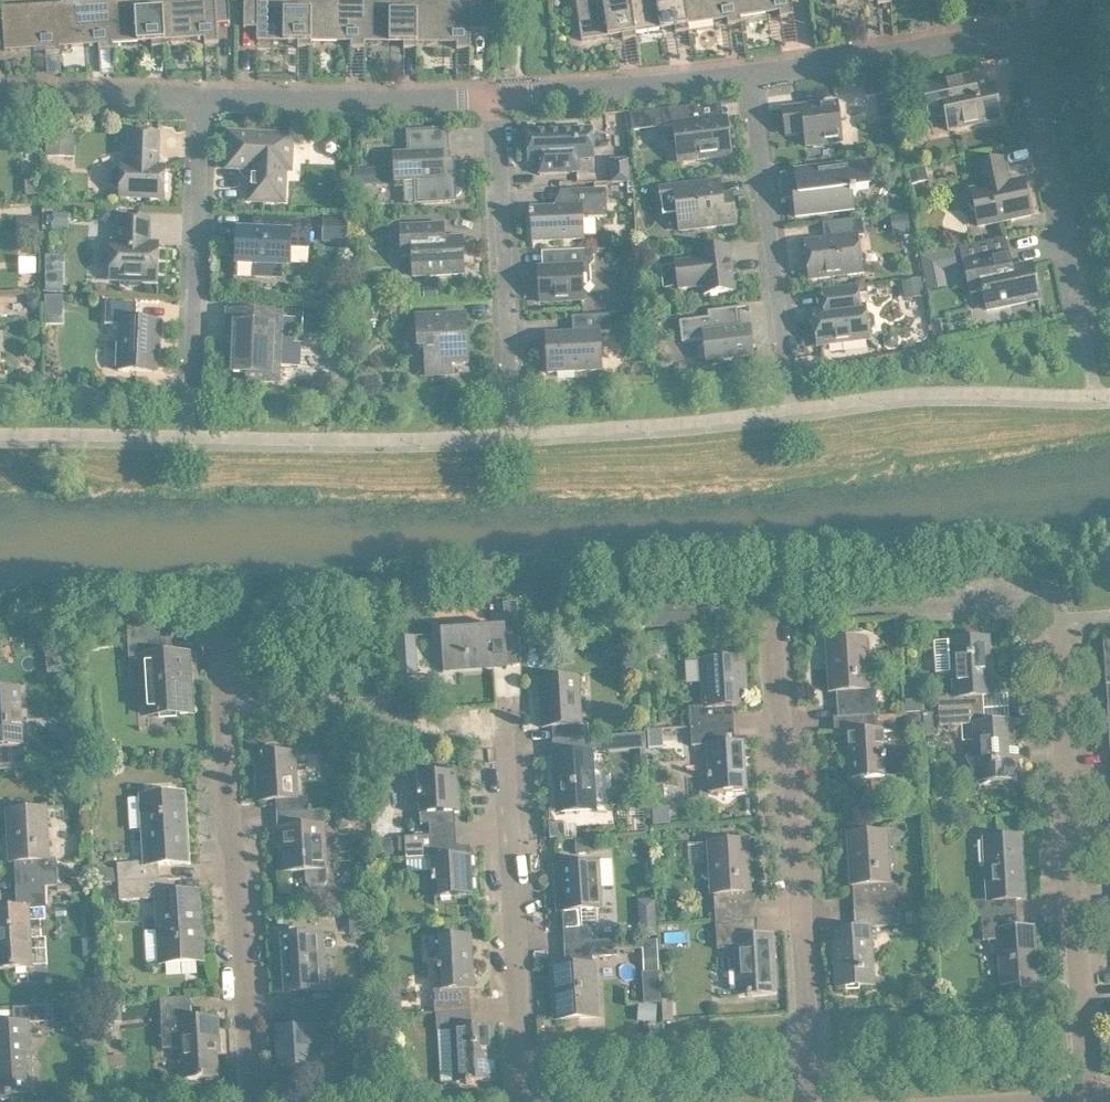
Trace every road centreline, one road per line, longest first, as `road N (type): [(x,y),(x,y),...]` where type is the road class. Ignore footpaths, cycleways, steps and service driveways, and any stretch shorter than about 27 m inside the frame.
road 1 (residential): [(1086,1101),(1052,613)]
road 2 (residential): [(808,1101),(772,627)]
road 3 (residential): [(249,1101),(220,643)]
road 4 (residential): [(532,1101),(510,717)]
road 5 (residential): [(200,100),(500,95)]
road 6 (residential): [(787,360),(751,71)]
road 7 (residential): [(514,382),(500,95)]
road 8 (residential): [(1083,314),(1032,58),(1018,38)]
road 9 (residential): [(192,381),(200,100)]
road 10 (residential): [(751,71),(1018,38)]
road 11 (residential): [(500,95),(751,71)]
road 12 (residential): [(0,97),(200,100)]

